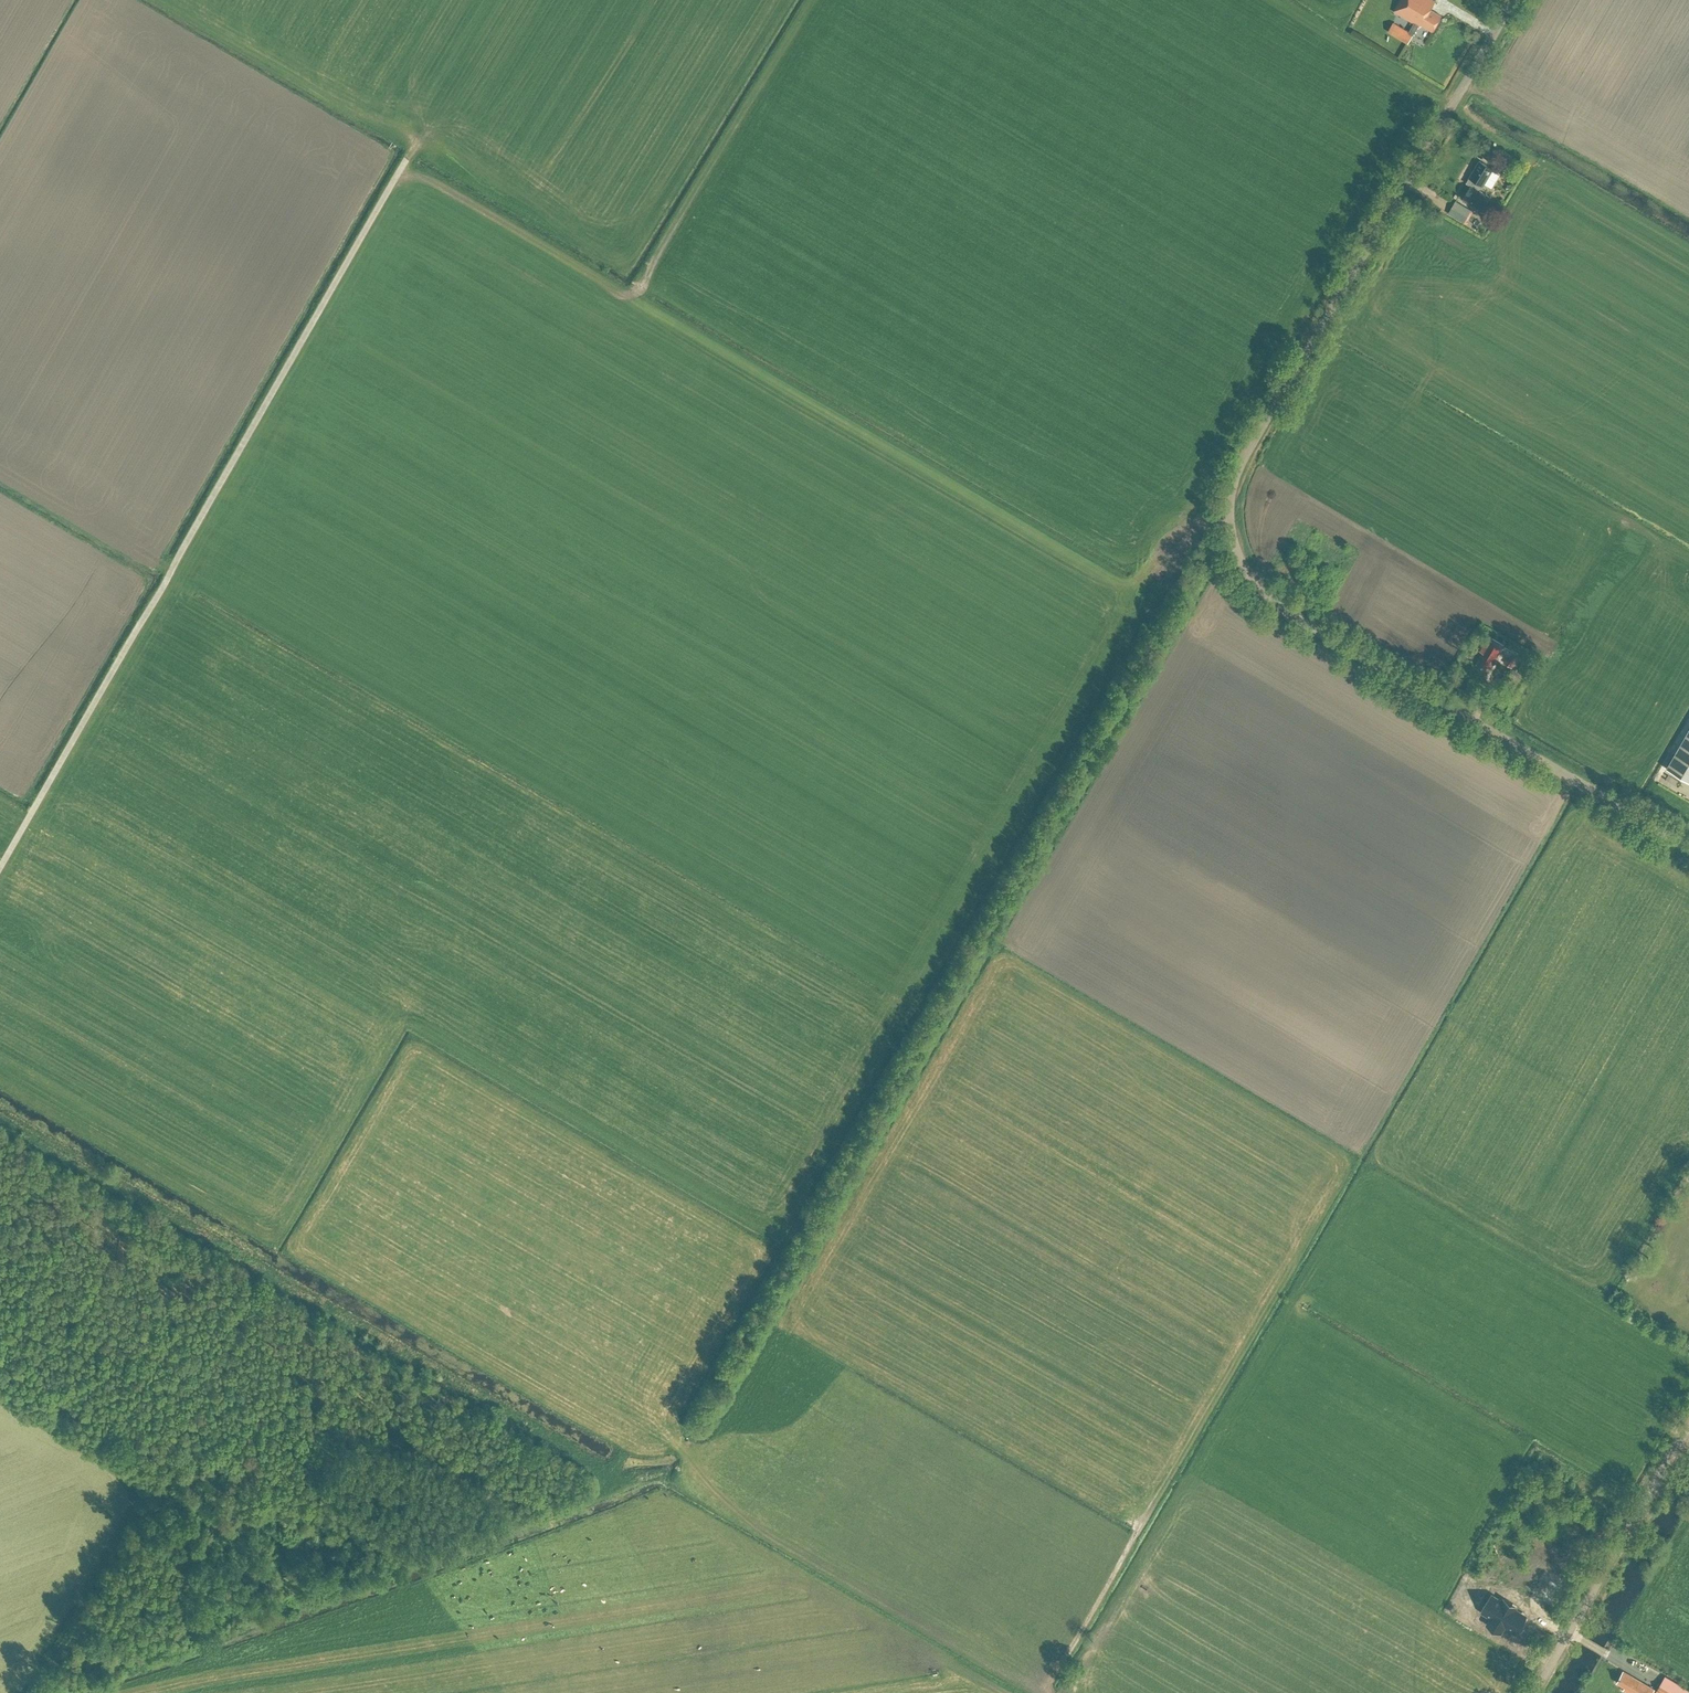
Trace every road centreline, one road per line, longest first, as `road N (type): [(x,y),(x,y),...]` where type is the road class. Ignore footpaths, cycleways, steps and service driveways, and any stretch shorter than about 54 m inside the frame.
road 1 (tertiary): [(1688,848),(1277,606),(1244,569),(1233,520),(1259,434),(1516,0)]
road 2 (track): [(0,867),(407,157)]
road 3 (unclassified): [(1534,1692),(1688,1424)]

